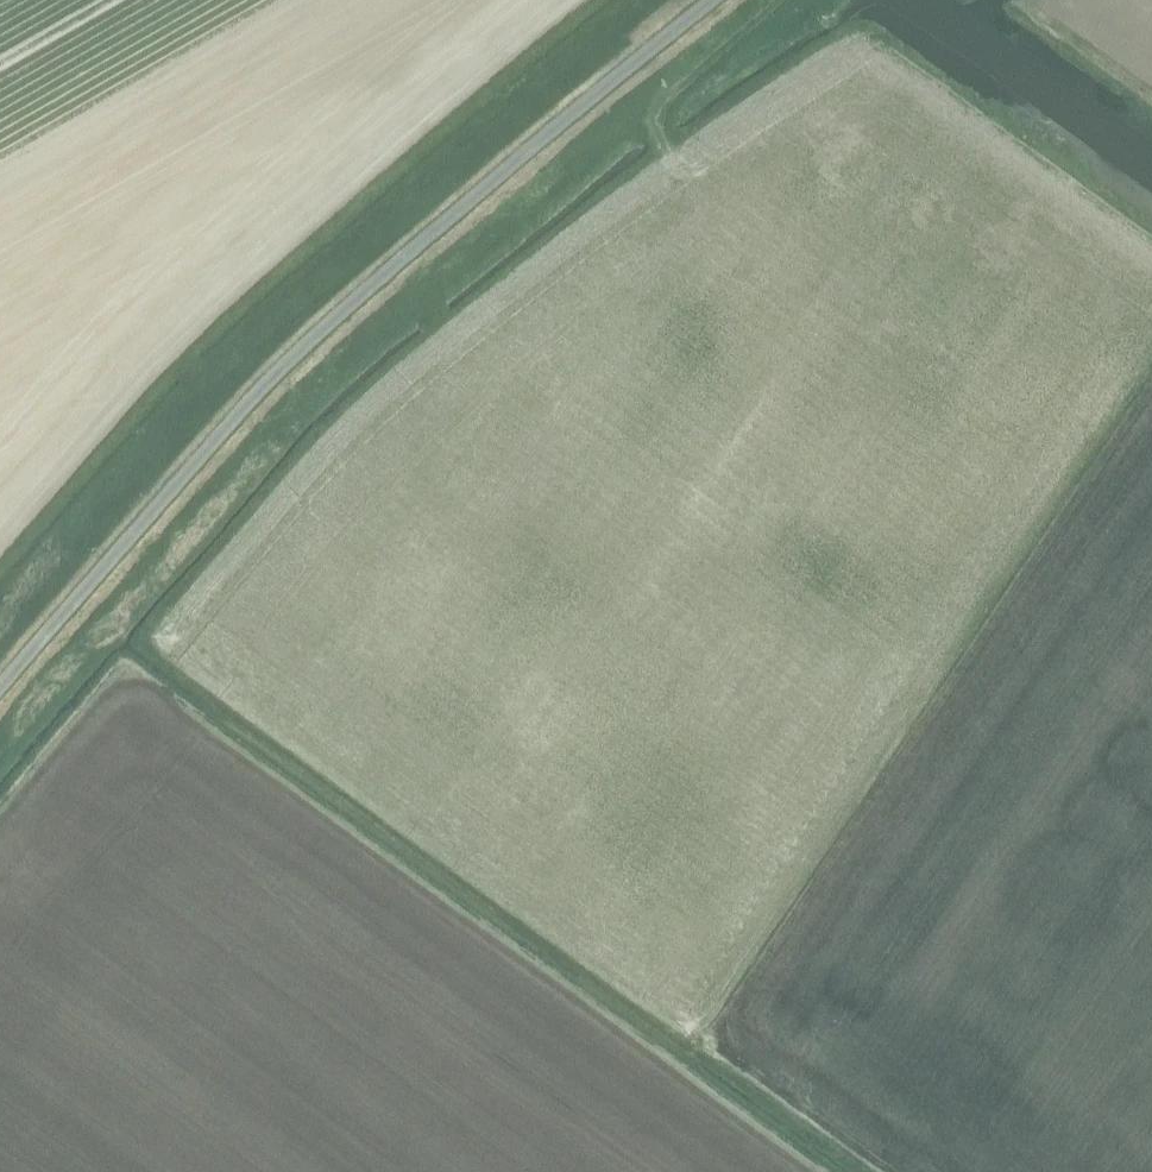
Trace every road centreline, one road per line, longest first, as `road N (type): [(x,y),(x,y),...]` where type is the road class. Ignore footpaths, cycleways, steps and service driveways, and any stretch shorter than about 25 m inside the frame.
road 1 (unclassified): [(0,681),(271,372),(524,145),(712,0)]

